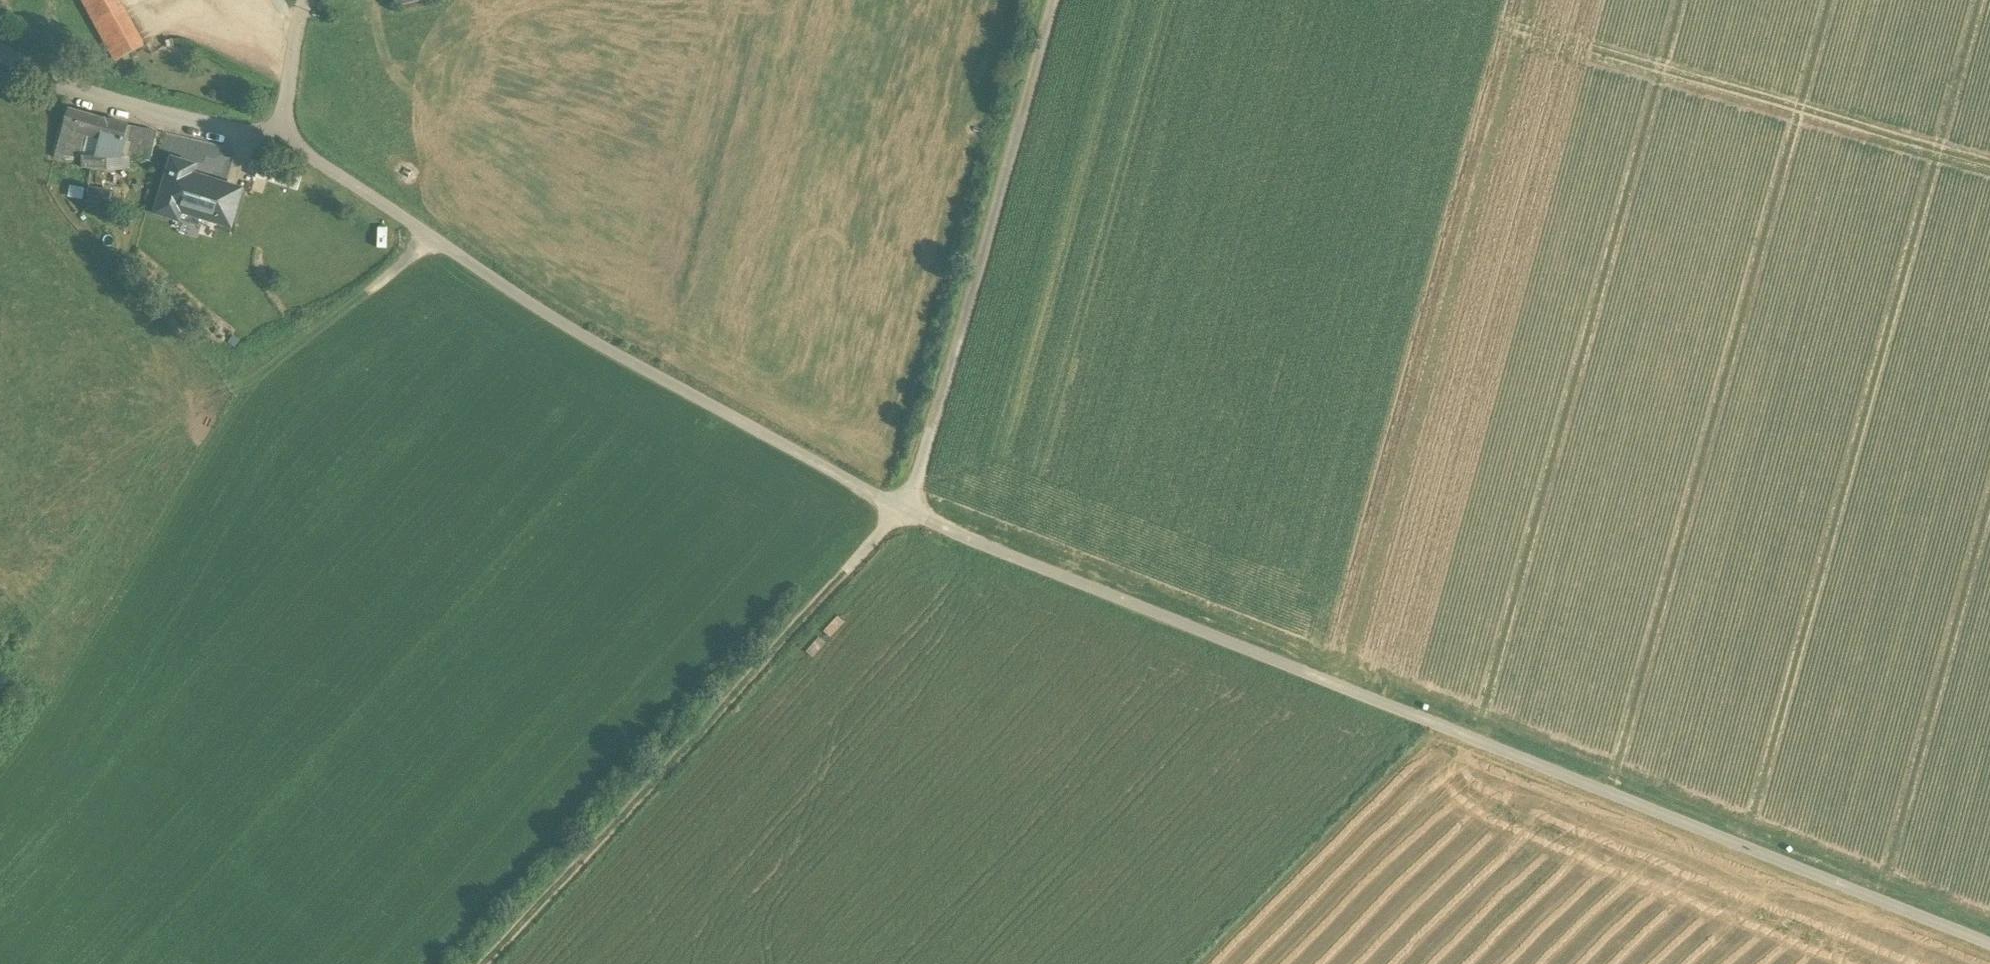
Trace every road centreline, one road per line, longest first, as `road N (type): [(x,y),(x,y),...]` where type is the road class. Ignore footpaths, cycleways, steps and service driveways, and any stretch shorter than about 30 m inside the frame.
road 1 (track): [(901,511),(1989,943)]
road 2 (track): [(1051,0),(918,478),(901,511),(486,963)]
road 3 (track): [(1626,0),(1989,106)]
road 4 (track): [(433,240),(378,304),(251,396)]

